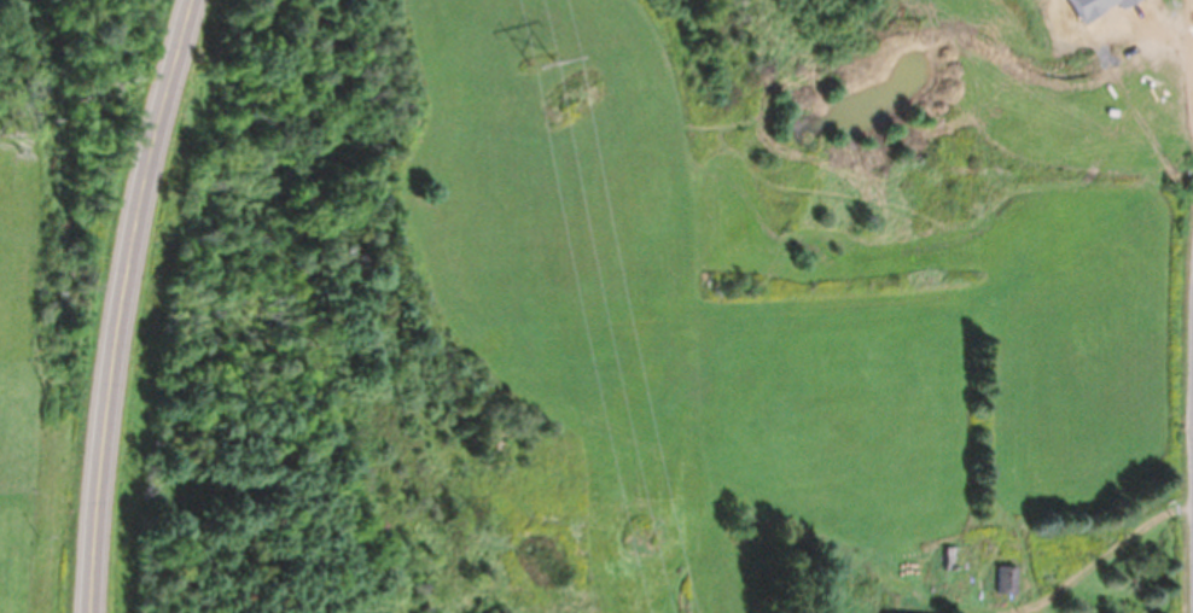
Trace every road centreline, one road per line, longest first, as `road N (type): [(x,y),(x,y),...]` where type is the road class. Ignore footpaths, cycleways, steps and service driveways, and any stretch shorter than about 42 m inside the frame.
road 1 (primary): [(94,612),(121,319),(192,0)]

